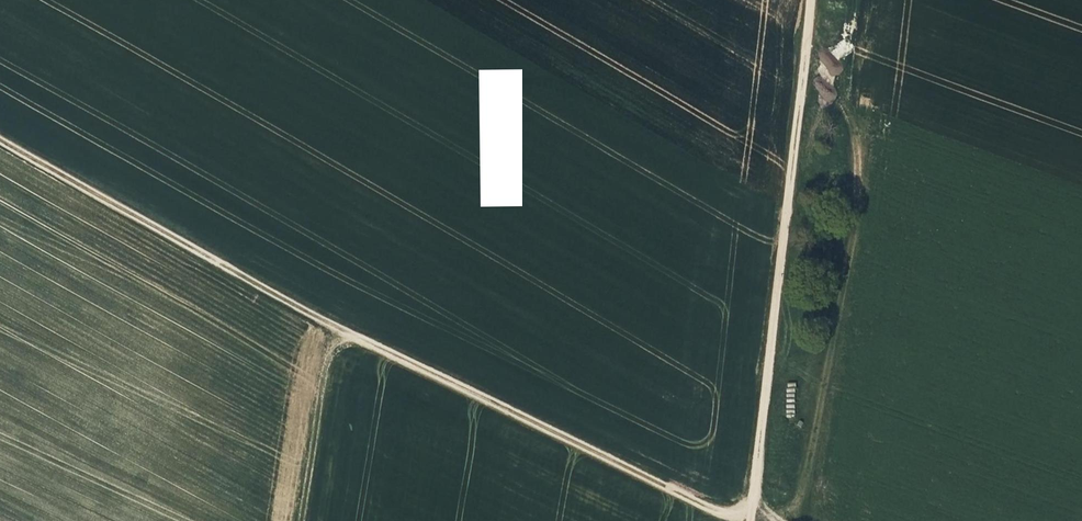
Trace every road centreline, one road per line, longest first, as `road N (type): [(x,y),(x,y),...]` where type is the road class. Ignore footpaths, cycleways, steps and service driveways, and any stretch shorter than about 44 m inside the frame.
road 1 (track): [(817,0),(753,516),(724,510),(338,324),(0,132)]
road 2 (track): [(795,520),(859,191),(855,142),(812,34)]
road 3 (track): [(306,520),(338,324)]

